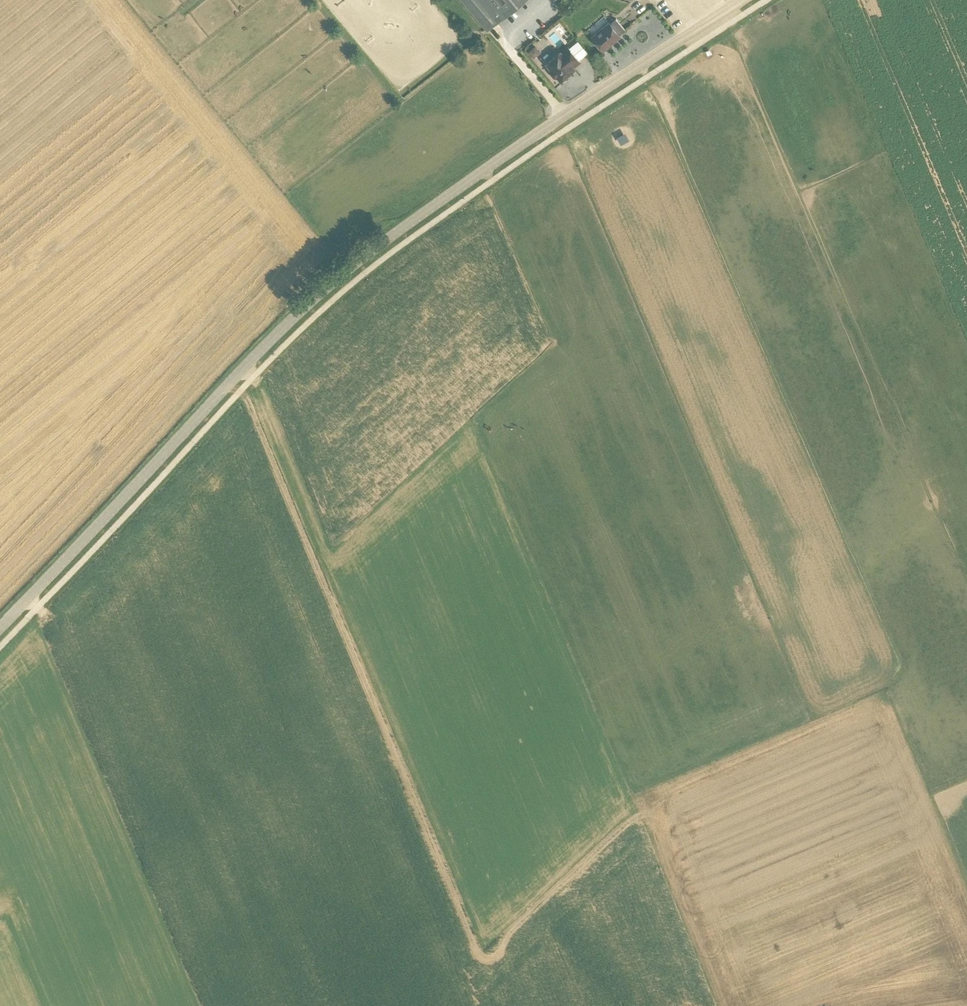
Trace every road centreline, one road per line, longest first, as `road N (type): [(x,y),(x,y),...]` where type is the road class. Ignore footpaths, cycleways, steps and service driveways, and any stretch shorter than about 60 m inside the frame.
road 1 (tertiary): [(0,628),(324,292),(465,184),(741,0)]

